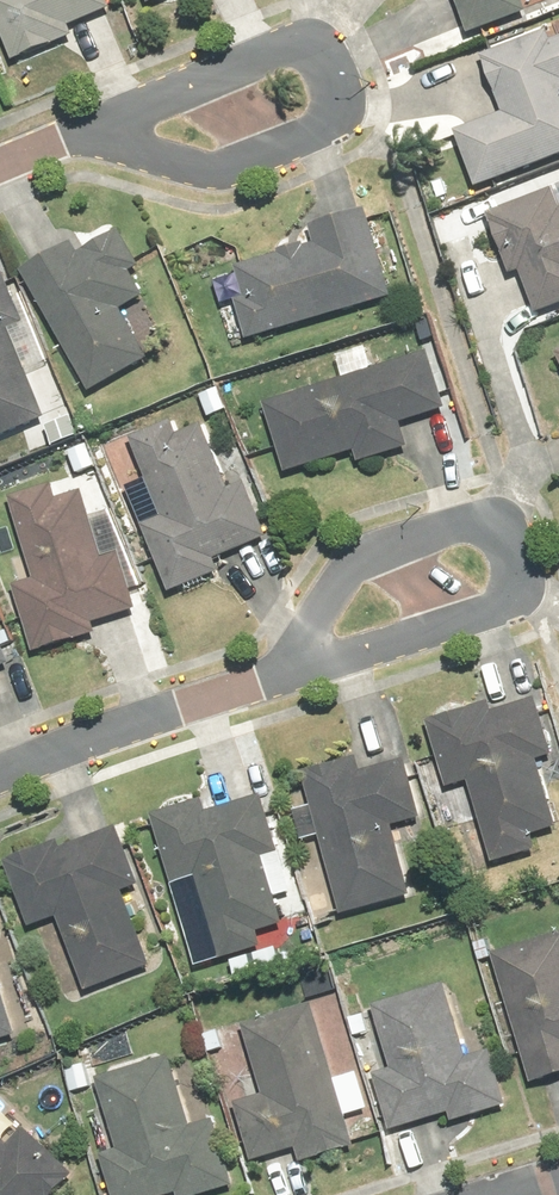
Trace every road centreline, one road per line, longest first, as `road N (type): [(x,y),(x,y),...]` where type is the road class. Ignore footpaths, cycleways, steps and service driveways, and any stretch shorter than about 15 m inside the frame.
road 1 (residential): [(94,131),(316,39),(347,114),(219,174)]
road 2 (residential): [(283,673),(350,565),(376,550),(507,515),(528,597)]
road 3 (residential): [(0,775),(283,673)]
road 4 (residential): [(528,597),(283,673)]
road 5 (residential): [(219,174),(94,131)]

